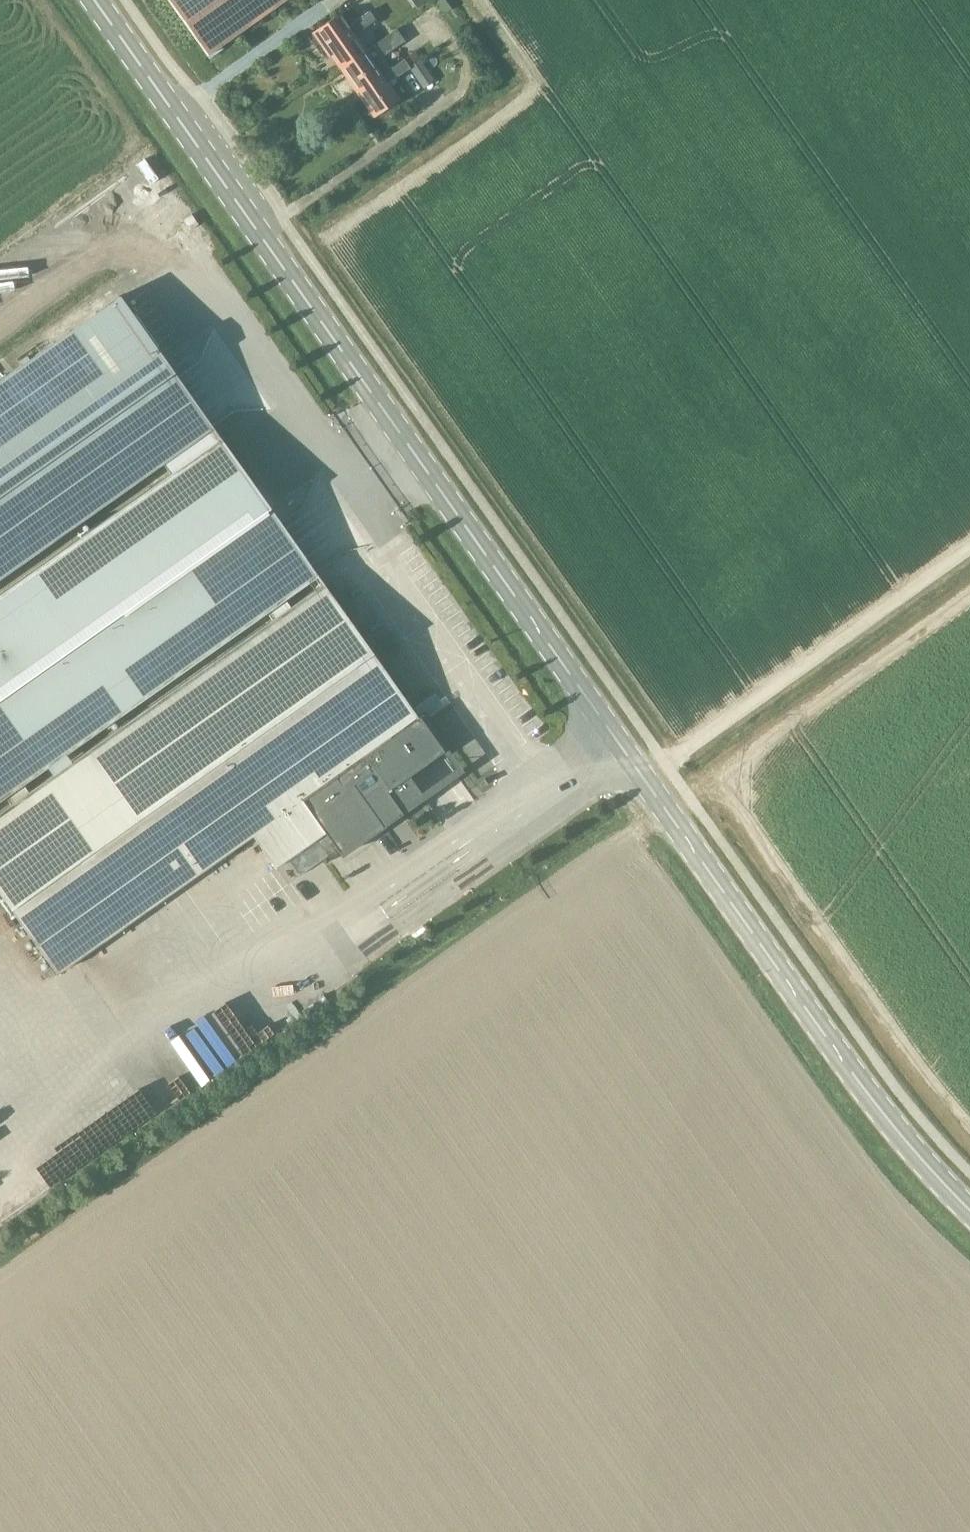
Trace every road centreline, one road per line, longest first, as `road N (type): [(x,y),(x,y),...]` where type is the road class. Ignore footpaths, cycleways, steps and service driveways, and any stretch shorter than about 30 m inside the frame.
road 1 (secondary): [(969,1210),(852,1072),(96,0)]

